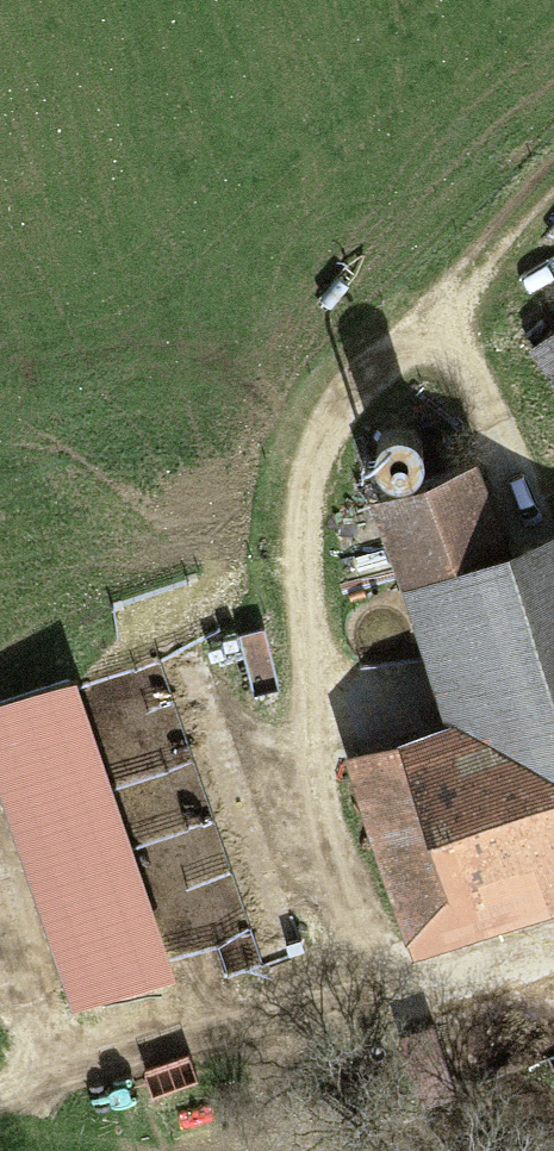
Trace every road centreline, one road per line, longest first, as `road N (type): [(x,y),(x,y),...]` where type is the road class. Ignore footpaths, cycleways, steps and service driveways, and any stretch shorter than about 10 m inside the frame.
road 1 (track): [(372,974),(328,855),(310,763),(306,522),(320,441),(341,402),(393,354),(426,347),(452,354),(467,364),(533,534)]
road 2 (track): [(0,1098),(372,974)]
road 3 (track): [(553,174),(393,354)]

